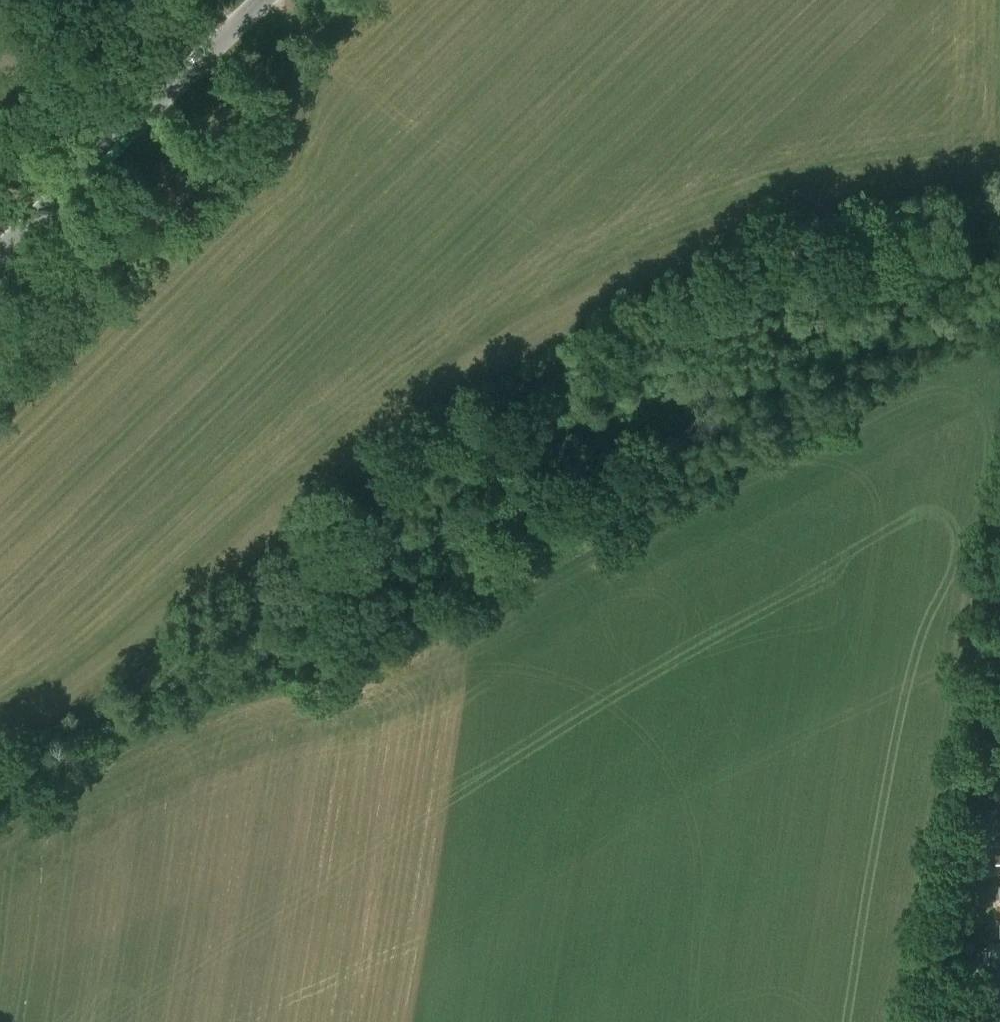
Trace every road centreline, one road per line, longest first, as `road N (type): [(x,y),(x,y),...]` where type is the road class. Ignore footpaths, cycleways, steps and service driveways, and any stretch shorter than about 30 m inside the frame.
road 1 (tertiary): [(0,229),(248,0)]

